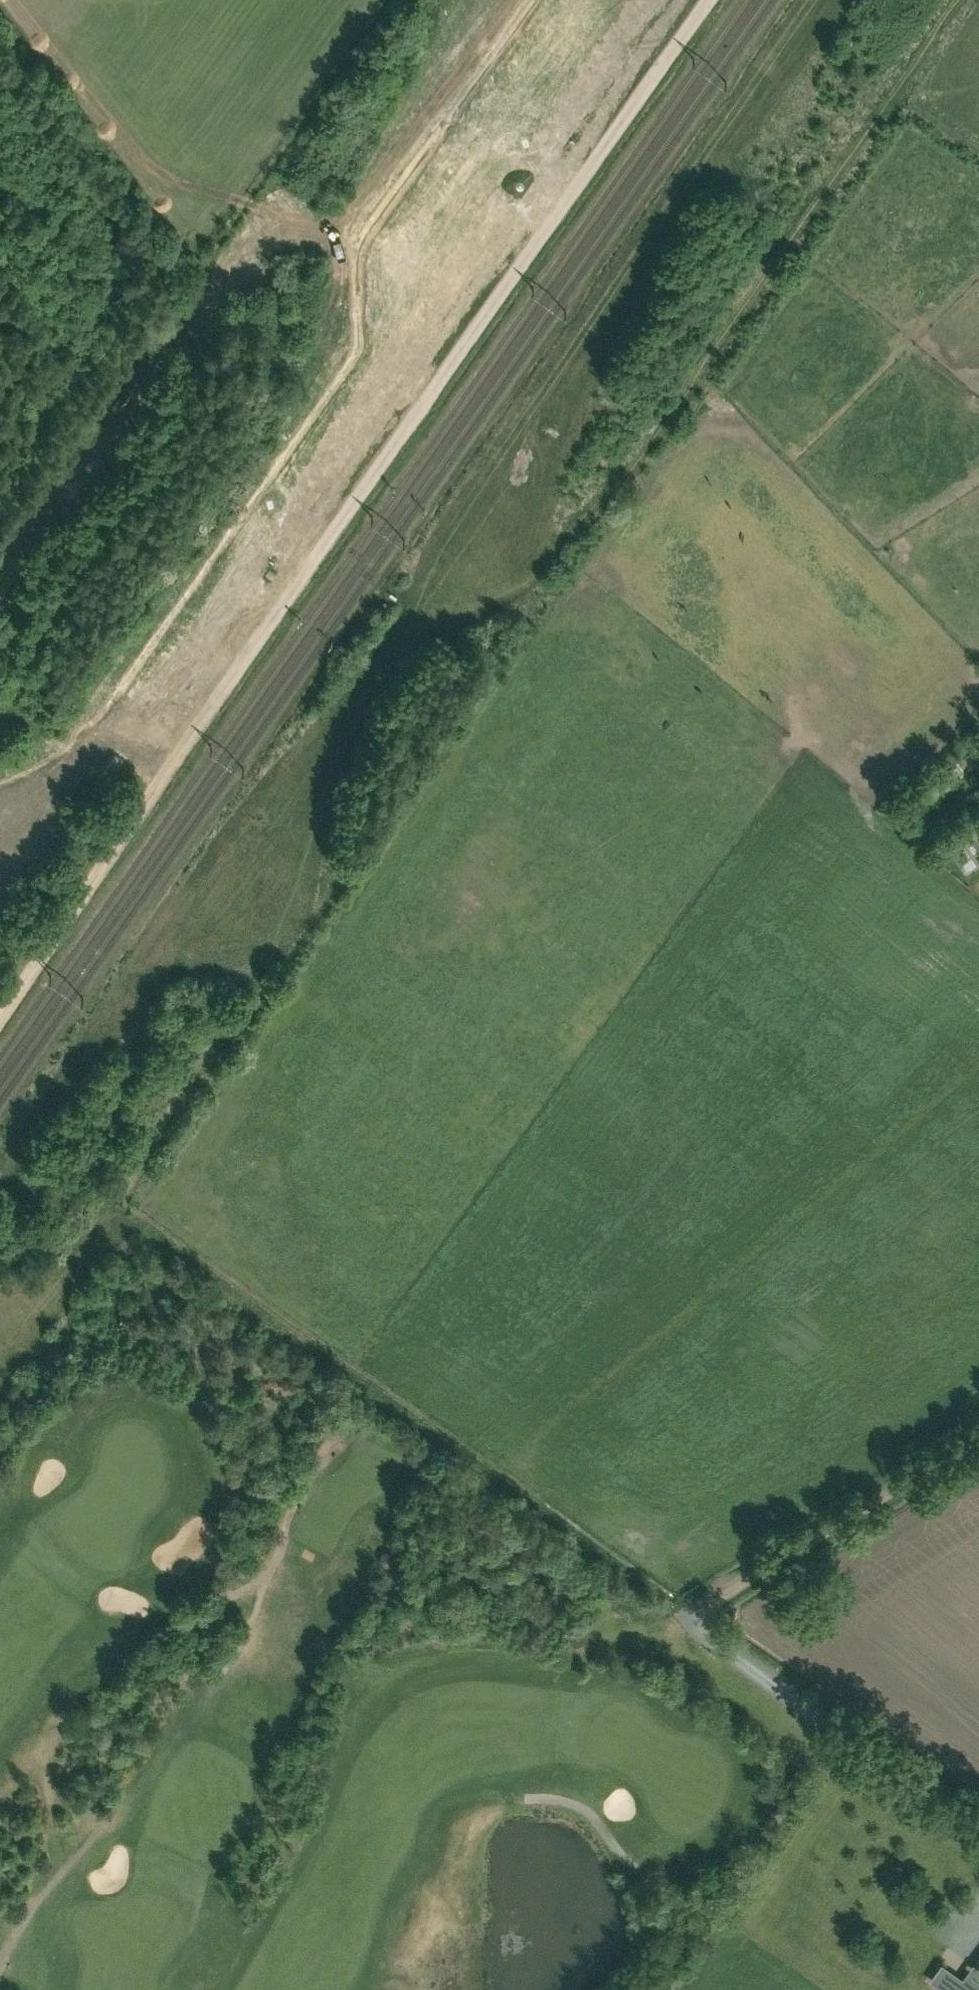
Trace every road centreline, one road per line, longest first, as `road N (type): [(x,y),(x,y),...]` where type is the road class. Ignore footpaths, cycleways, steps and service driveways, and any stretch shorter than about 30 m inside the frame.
road 1 (track): [(709,0),(0,1016)]
road 2 (track): [(978,1835),(708,1636),(698,1611)]
road 3 (track): [(698,1611),(978,1436)]

